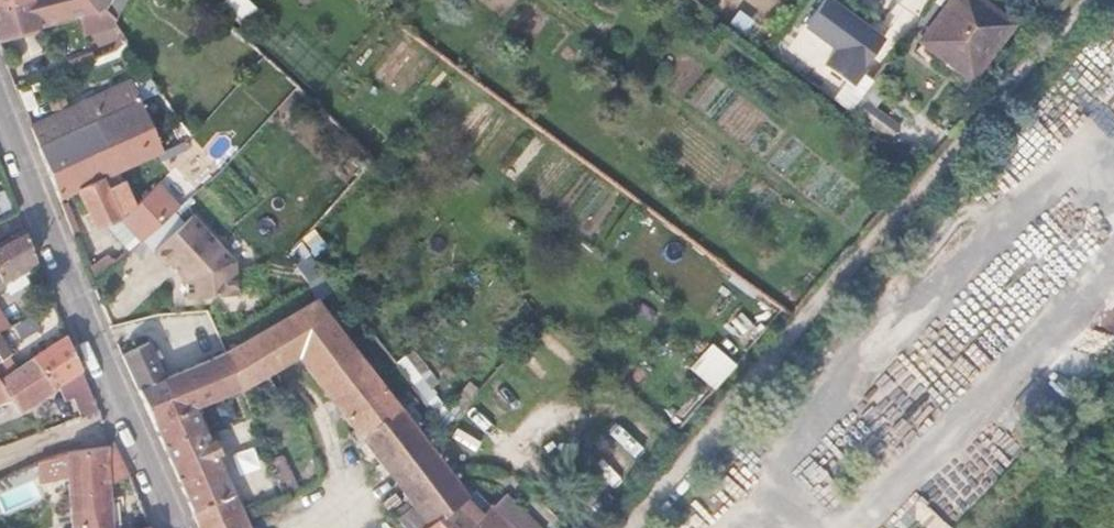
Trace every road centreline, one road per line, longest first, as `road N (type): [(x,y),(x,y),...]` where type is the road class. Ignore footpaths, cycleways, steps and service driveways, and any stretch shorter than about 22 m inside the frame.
road 1 (track): [(633,527),(1089,0)]
road 2 (residential): [(0,107),(169,527)]

